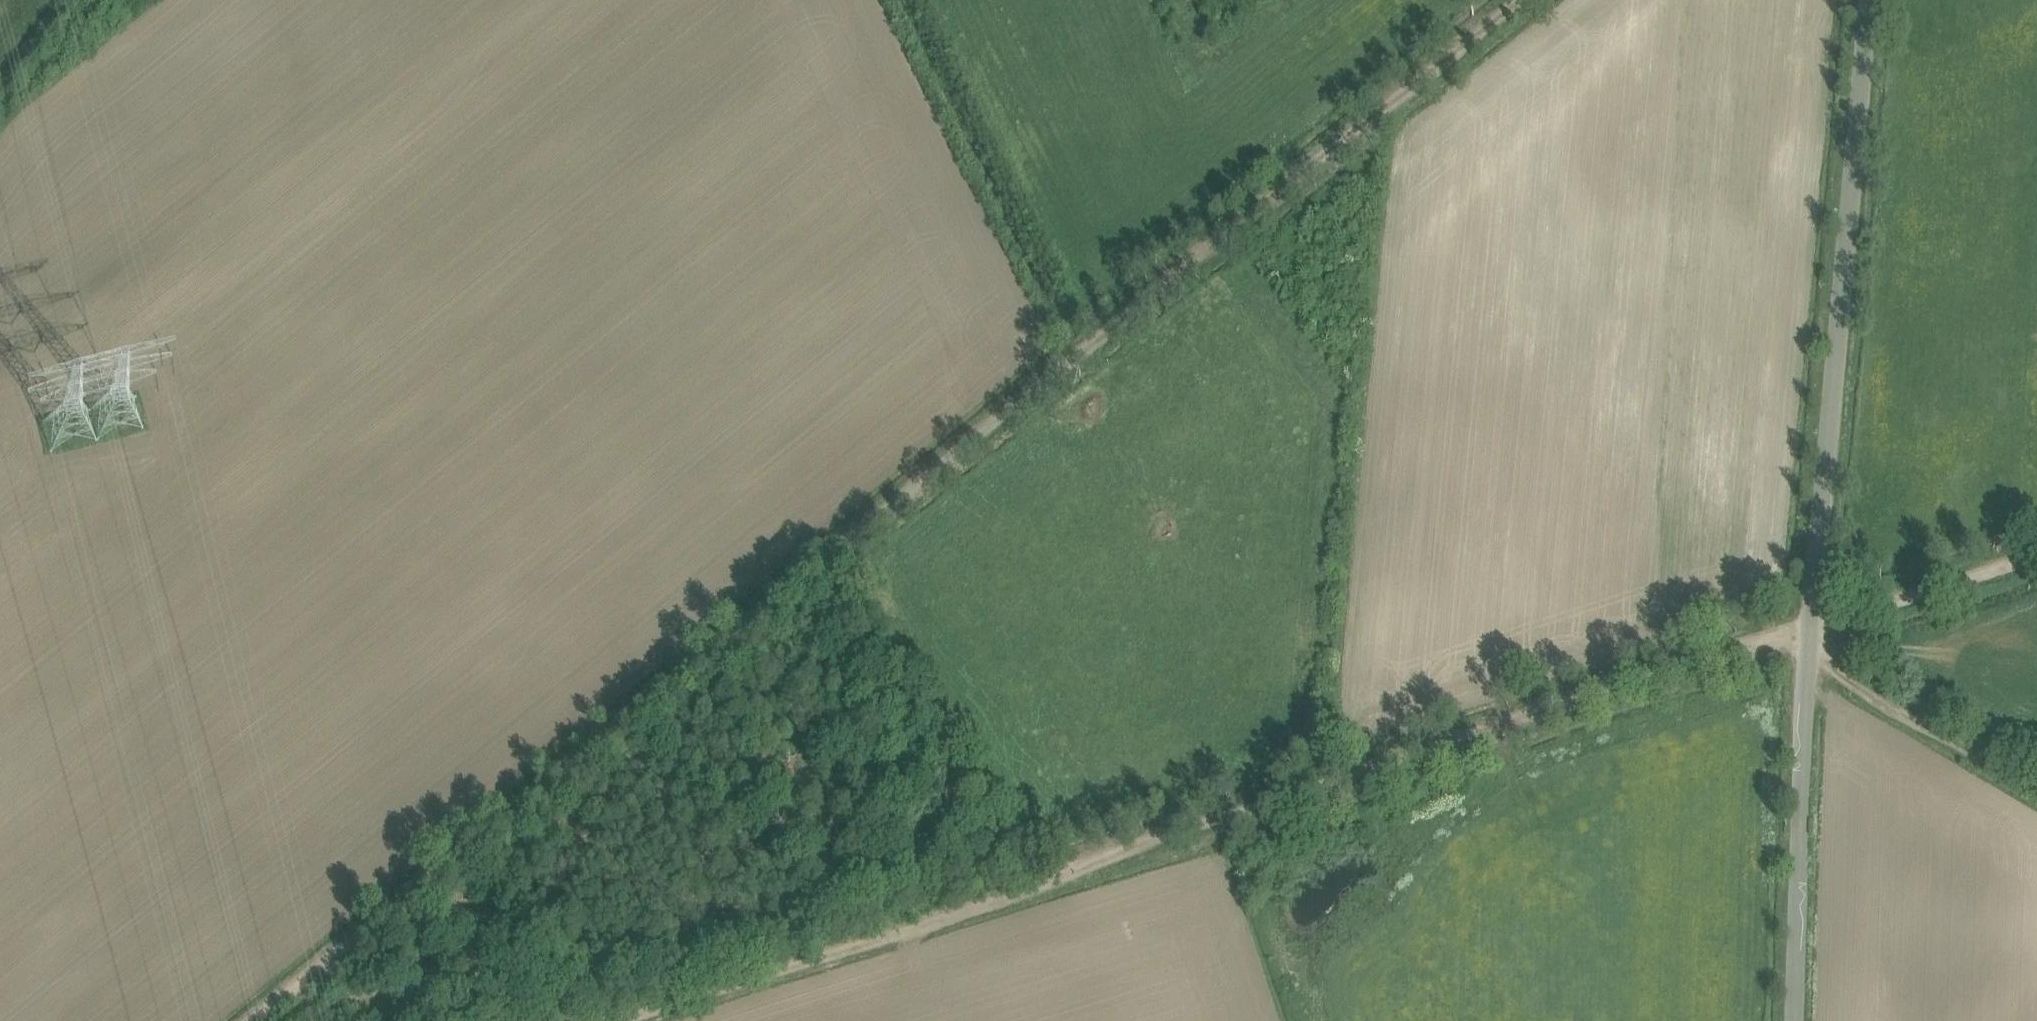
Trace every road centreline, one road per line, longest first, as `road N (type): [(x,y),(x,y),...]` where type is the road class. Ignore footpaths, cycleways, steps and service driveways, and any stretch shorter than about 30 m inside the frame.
road 1 (track): [(243,1020),(299,970),(878,542),(1107,342),(1531,0)]
road 2 (track): [(1811,630),(988,885),(581,1020)]
road 3 (unclassified): [(1802,1020),(1811,630),(1873,0)]
road 4 (track): [(1811,630),(2036,550)]

